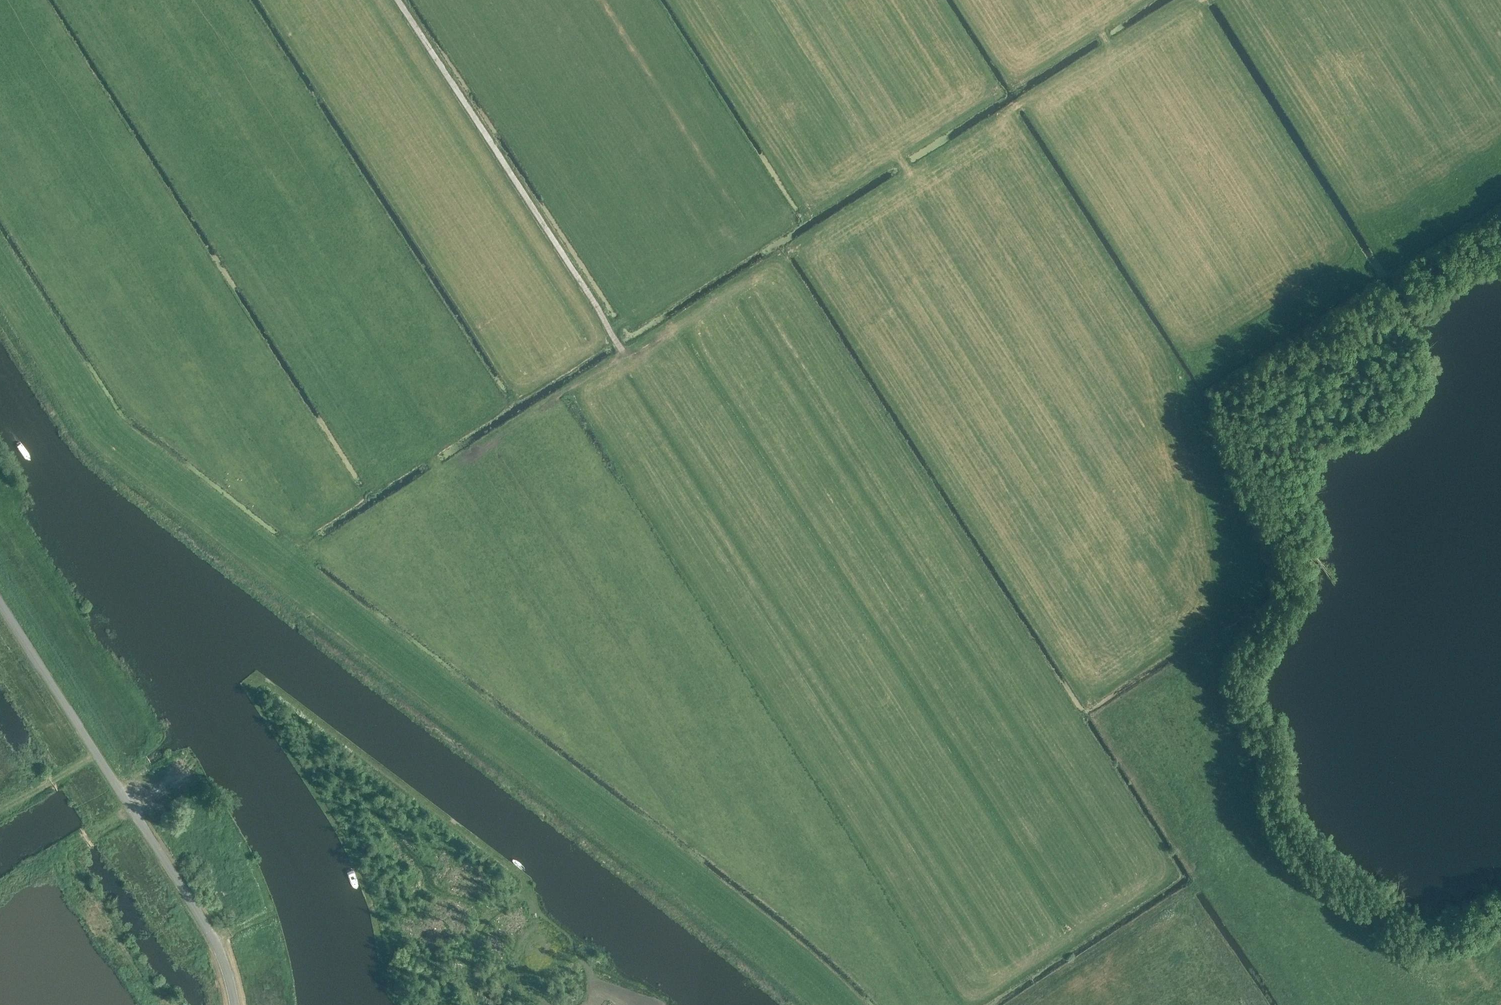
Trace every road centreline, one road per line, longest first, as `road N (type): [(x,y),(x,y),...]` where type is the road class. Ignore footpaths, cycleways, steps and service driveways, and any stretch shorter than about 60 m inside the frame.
road 1 (unclassified): [(234,1004),(212,938),(0,605)]
road 2 (track): [(617,337),(397,0)]

